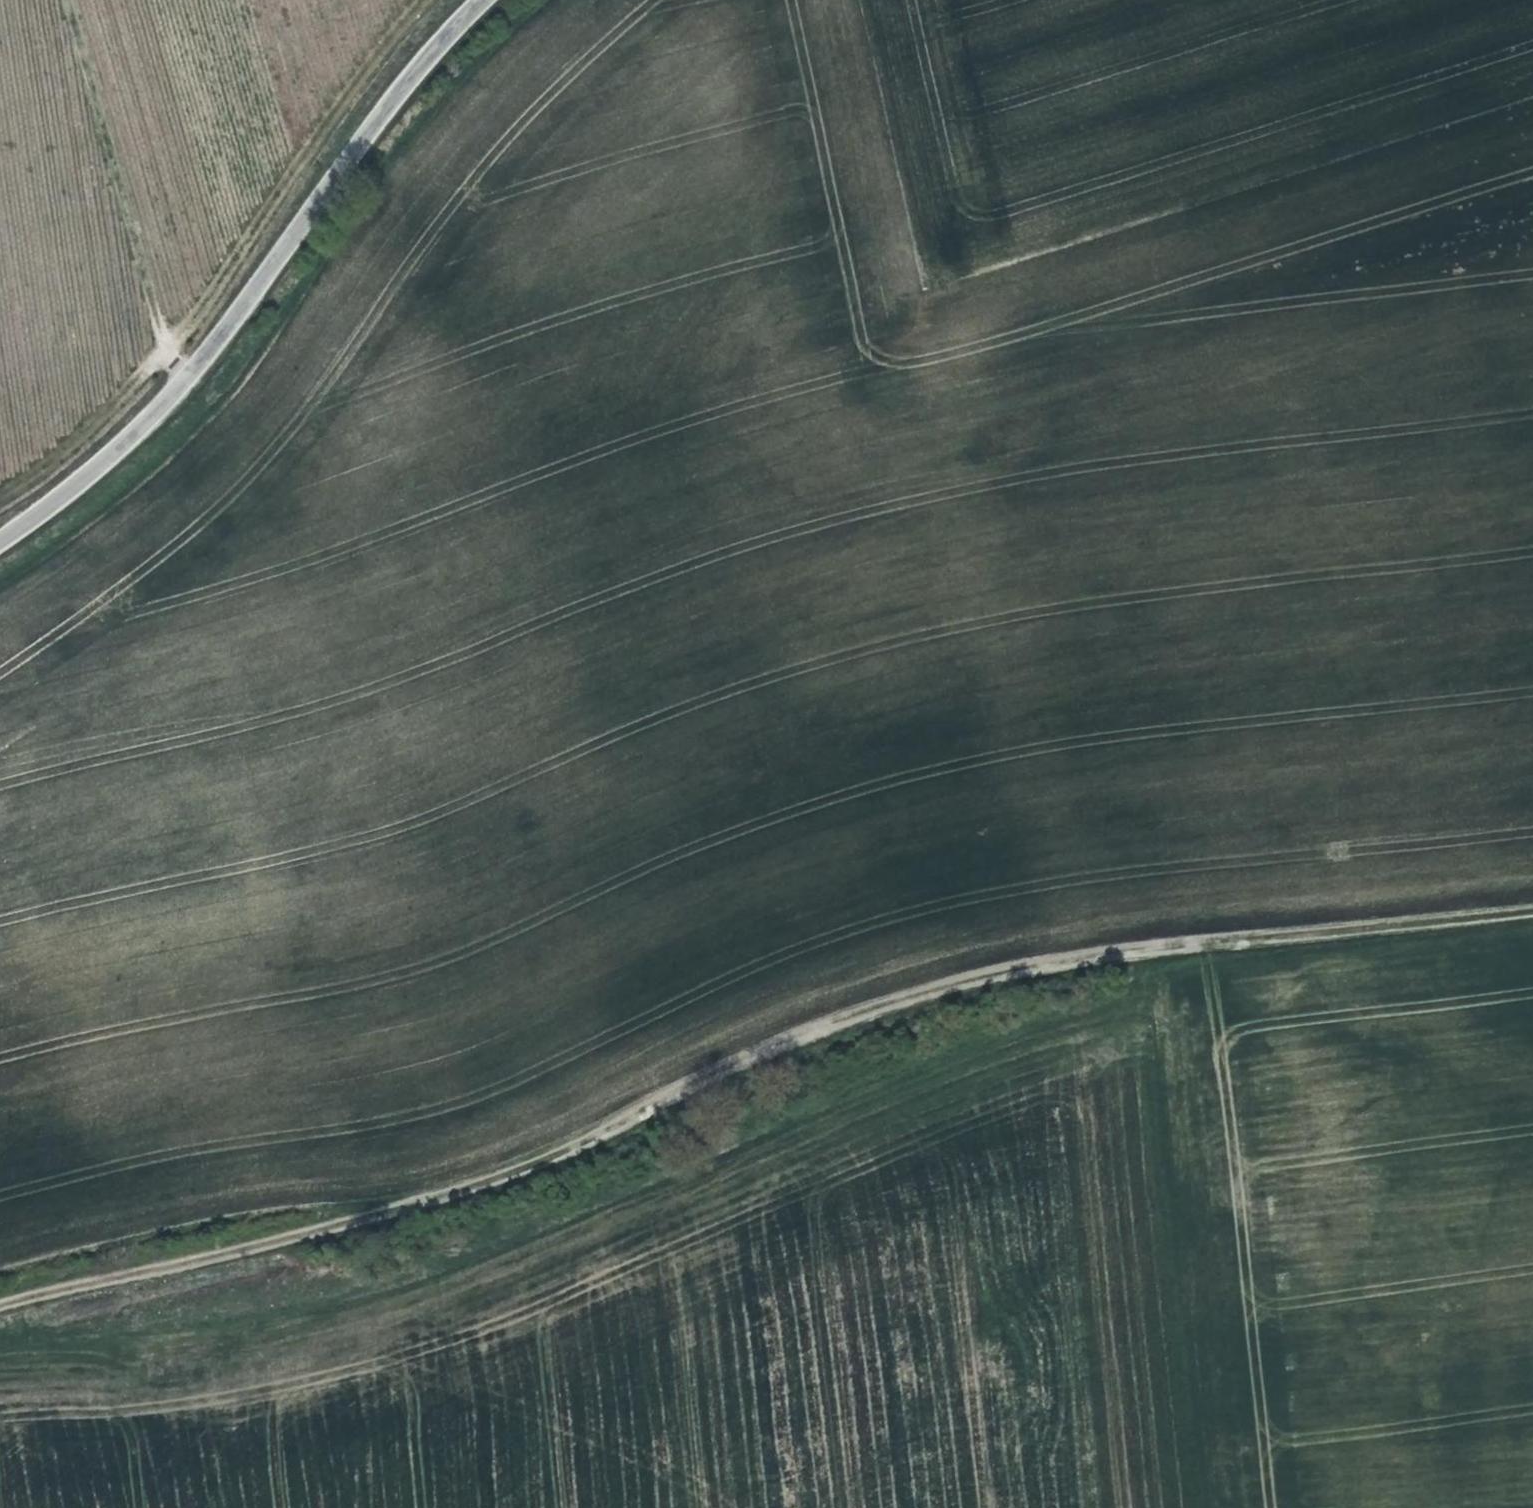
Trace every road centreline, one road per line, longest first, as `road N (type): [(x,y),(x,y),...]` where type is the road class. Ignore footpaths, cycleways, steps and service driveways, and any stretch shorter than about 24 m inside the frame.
road 1 (track): [(1532,913),(1144,957),(774,1067),(505,1191),(334,1259),(57,1297),(0,1318)]
road 2 (tertiary): [(0,541),(189,379),(423,60),(488,0)]
road 3 (track): [(0,485),(164,335),(67,0)]
road 4 (track): [(189,379),(164,335),(416,0)]

